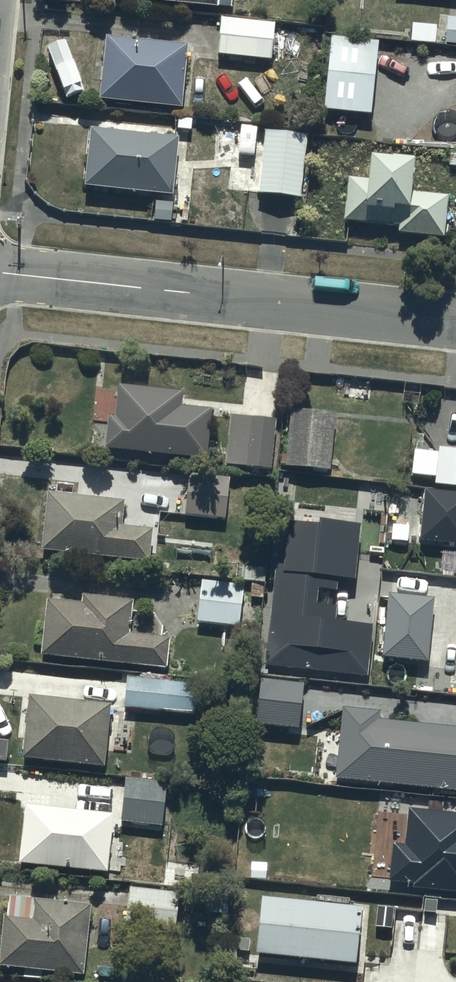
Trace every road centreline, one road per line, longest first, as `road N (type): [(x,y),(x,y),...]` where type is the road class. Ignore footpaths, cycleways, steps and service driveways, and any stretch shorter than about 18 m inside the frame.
road 1 (residential): [(0,273),(455,320)]

